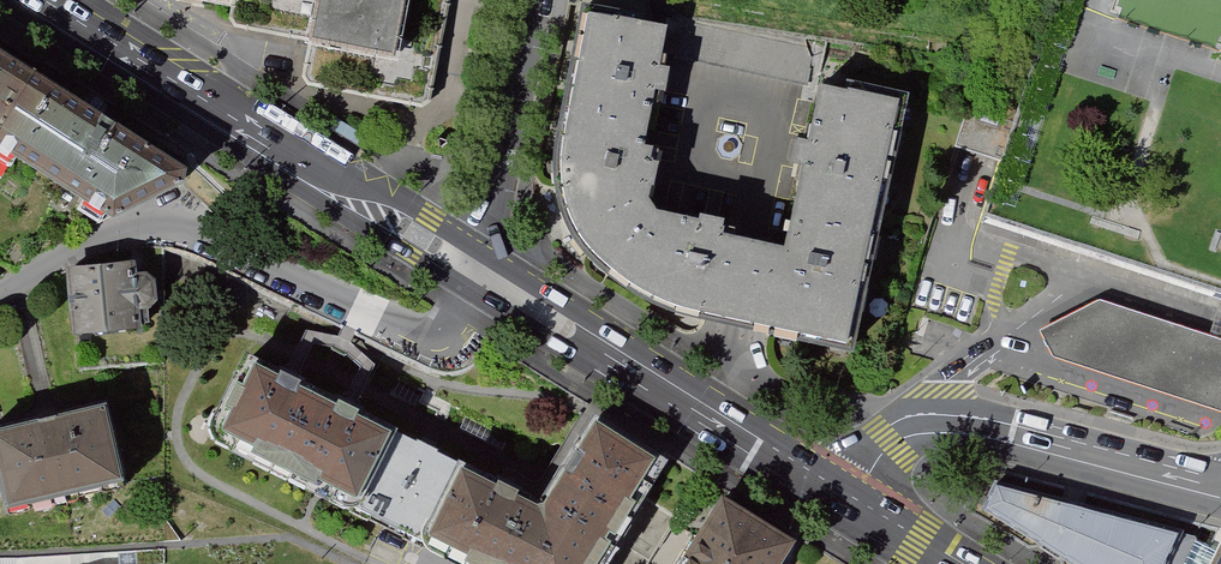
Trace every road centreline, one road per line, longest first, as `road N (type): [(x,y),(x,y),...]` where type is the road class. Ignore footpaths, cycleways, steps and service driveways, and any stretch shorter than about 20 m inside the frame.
road 1 (residential): [(495,282),(451,330),(427,336),(192,231),(143,227),(116,233),(0,297)]
road 2 (secondary): [(44,0),(478,271)]
road 3 (residential): [(1220,491),(1015,437),(925,427),(891,442),(841,494)]
road 4 (secondary): [(495,282),(841,494)]
road 5 (tertiary): [(531,0),(478,271)]
road 6 (secondary): [(841,494),(953,563)]

